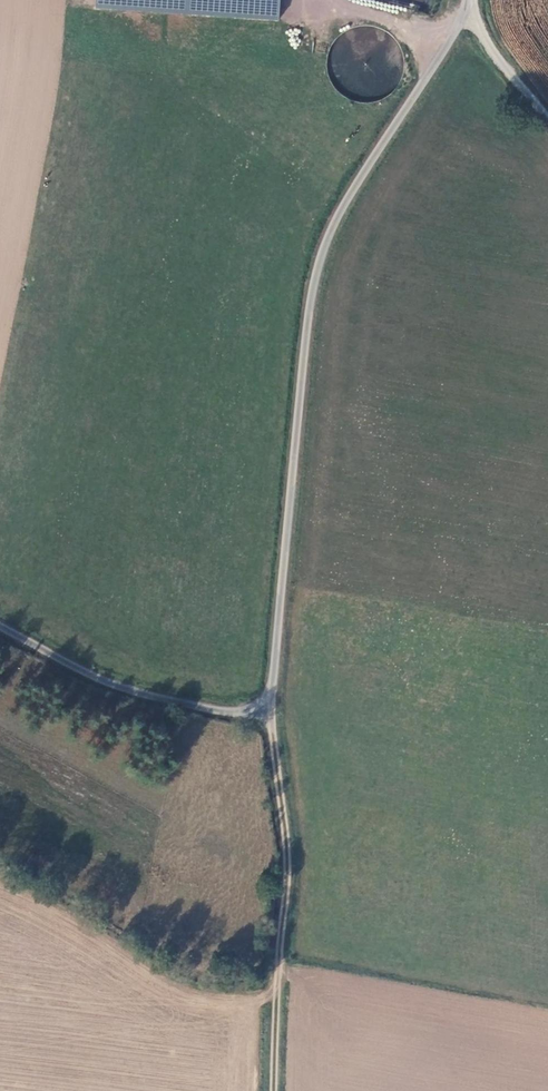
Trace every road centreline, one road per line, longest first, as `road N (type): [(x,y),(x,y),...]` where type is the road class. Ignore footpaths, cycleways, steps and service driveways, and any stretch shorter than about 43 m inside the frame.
road 1 (unclassified): [(469,0),(332,224),(316,268),(268,706),(235,712),(127,690),(0,626)]
road 2 (track): [(268,706),(289,865),(276,1090)]
road 3 (track): [(547,99),(479,0)]

